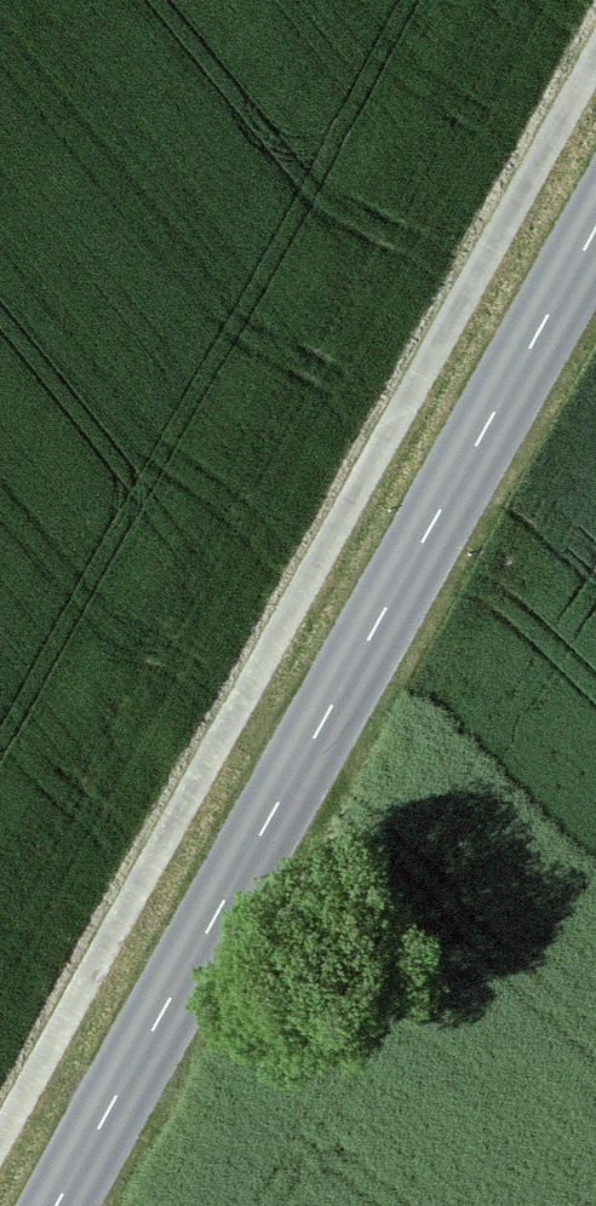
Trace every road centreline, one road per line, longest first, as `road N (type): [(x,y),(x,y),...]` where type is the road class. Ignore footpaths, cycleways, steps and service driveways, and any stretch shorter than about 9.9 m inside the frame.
road 1 (track): [(595,76),(0,1143)]
road 2 (tertiary): [(57,1205),(595,227)]

